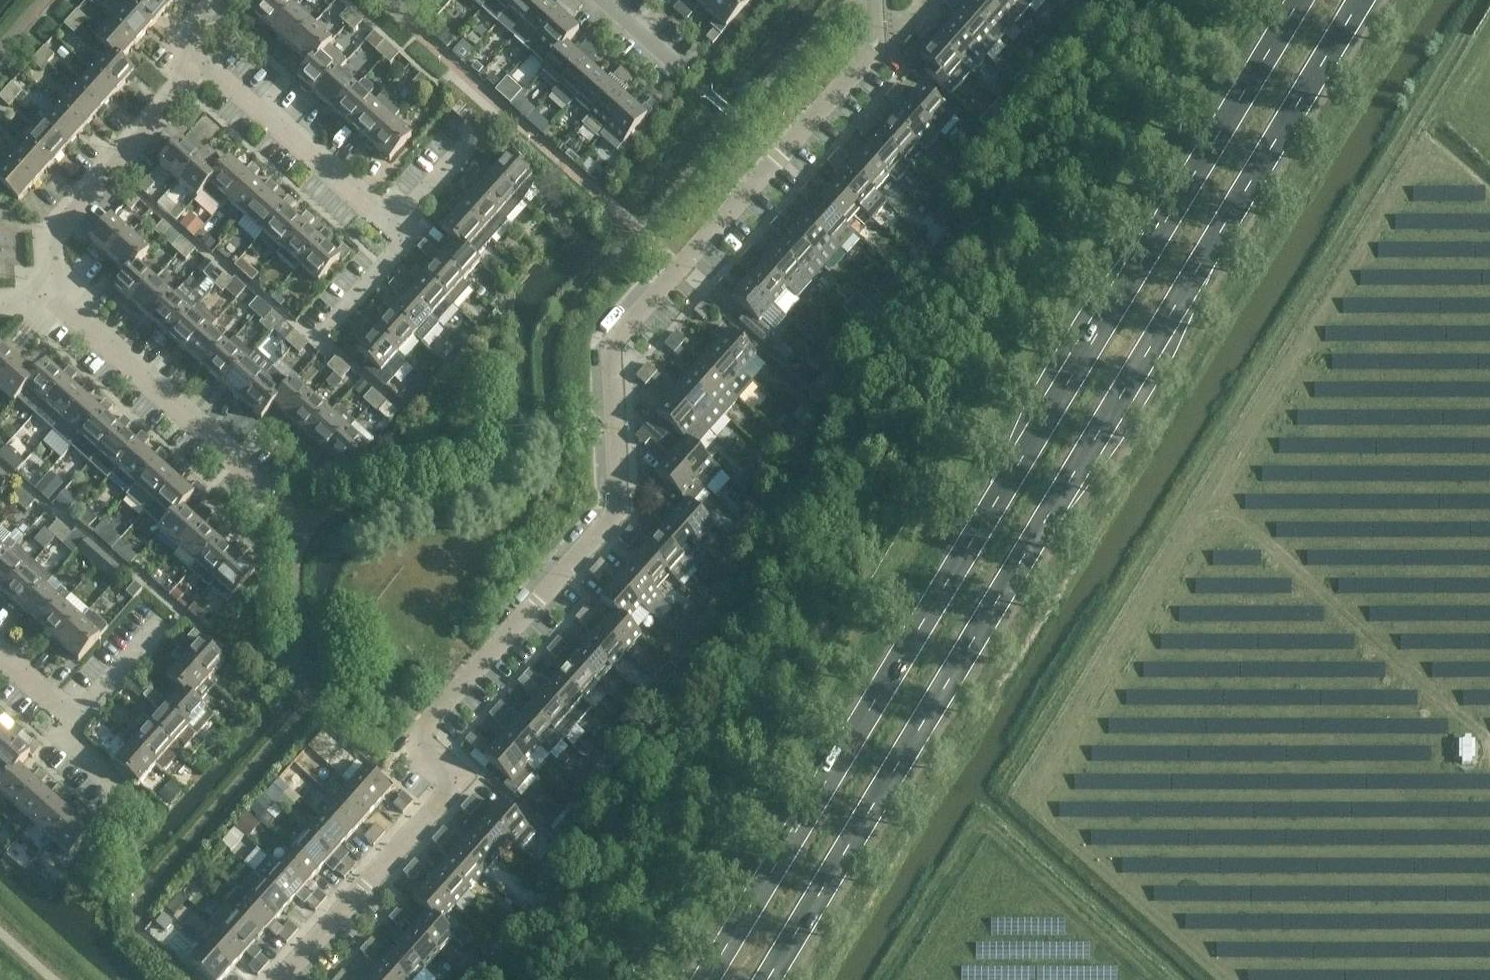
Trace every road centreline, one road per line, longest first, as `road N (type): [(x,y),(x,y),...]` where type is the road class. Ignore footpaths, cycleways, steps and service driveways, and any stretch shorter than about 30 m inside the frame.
road 1 (residential): [(280,979),(438,812),(444,774),(435,730),(614,515),(616,343),(872,56),(874,0)]
road 2 (trunk): [(1300,0),(705,979)]
road 3 (trunk): [(771,979),(1366,0)]
road 4 (track): [(1220,504),(1489,742)]
road 5 (residential): [(51,300),(53,238),(206,59)]
road 6 (residential): [(267,492),(51,300)]
road 7 (residential): [(391,229),(206,59)]
road 8 (track): [(1007,837),(1165,979)]
road 9 (residential): [(323,333),(404,242),(391,229)]
road 10 (residential): [(75,724),(162,621)]
road 11 (residential): [(391,229),(481,132)]

